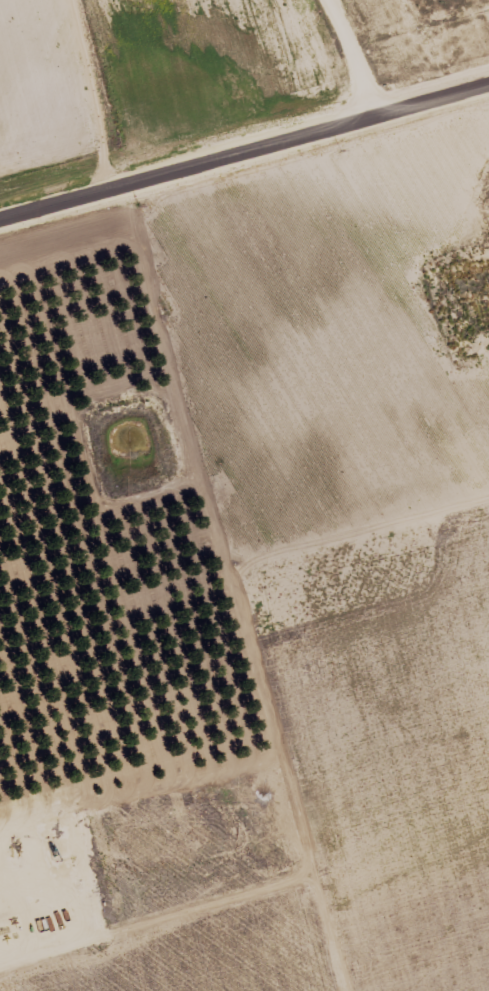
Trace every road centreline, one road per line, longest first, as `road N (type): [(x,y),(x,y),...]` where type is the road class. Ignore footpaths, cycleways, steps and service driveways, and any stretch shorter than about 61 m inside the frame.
road 1 (track): [(315,990),(131,330),(117,219)]
road 2 (residential): [(0,238),(71,219),(117,219),(136,199),(488,96)]

